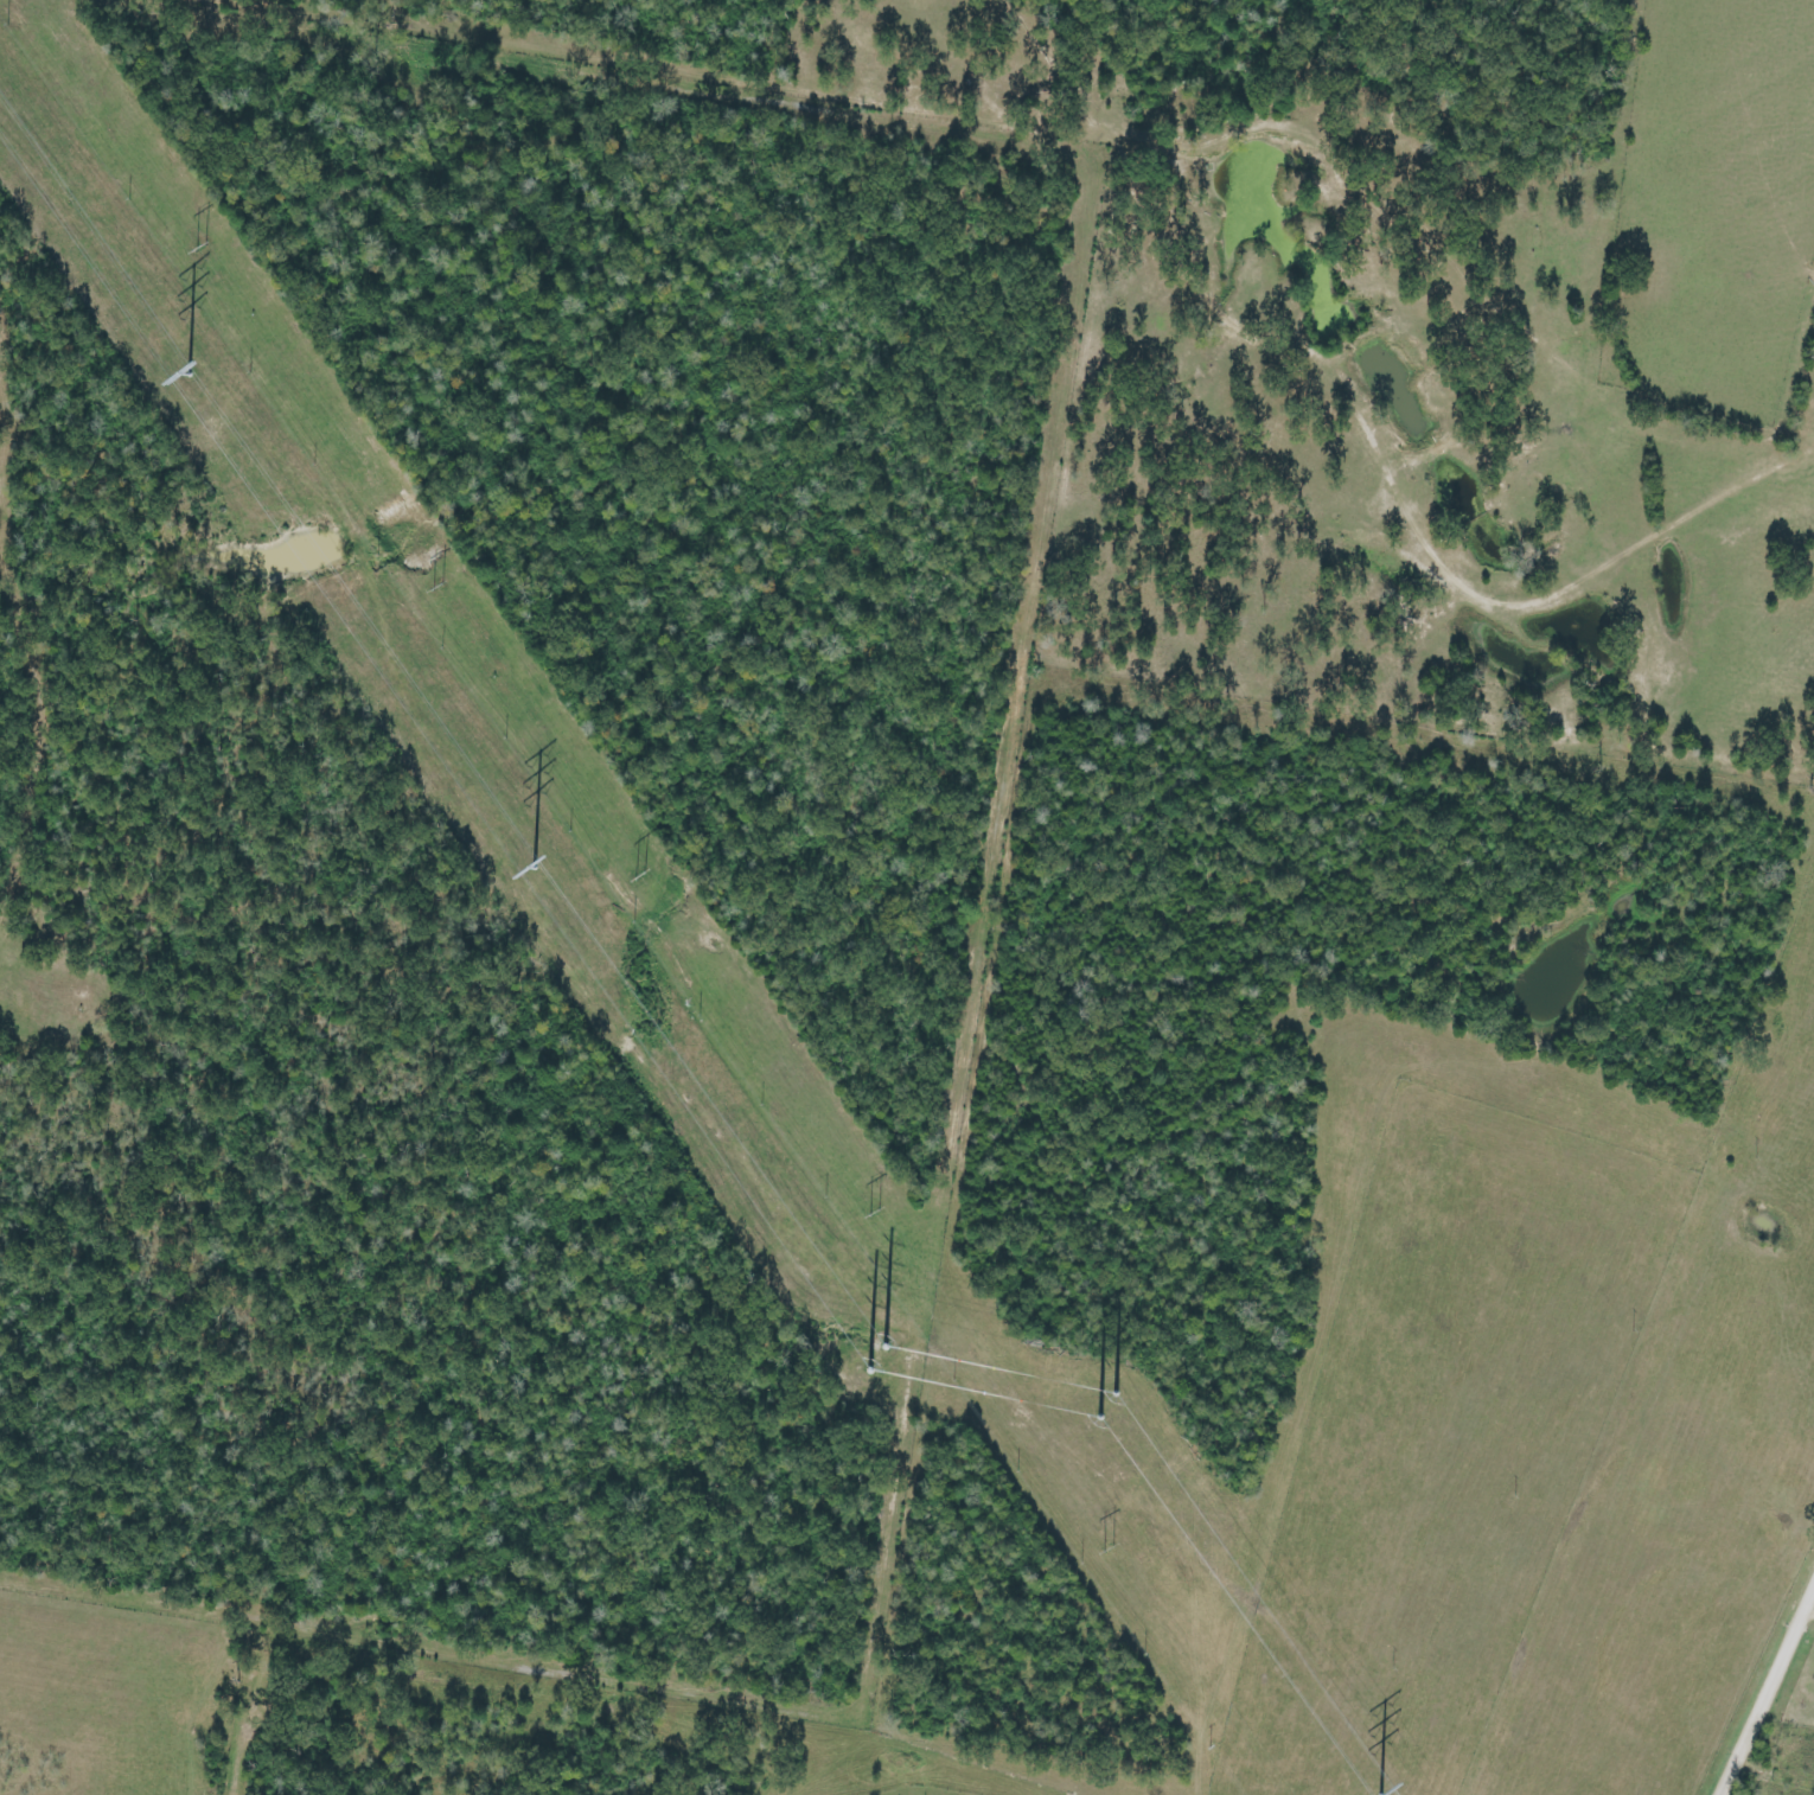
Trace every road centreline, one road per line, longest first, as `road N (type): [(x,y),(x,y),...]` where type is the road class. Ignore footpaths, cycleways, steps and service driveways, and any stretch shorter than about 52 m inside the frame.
road 1 (residential): [(1729,1794),(1813,1609)]

